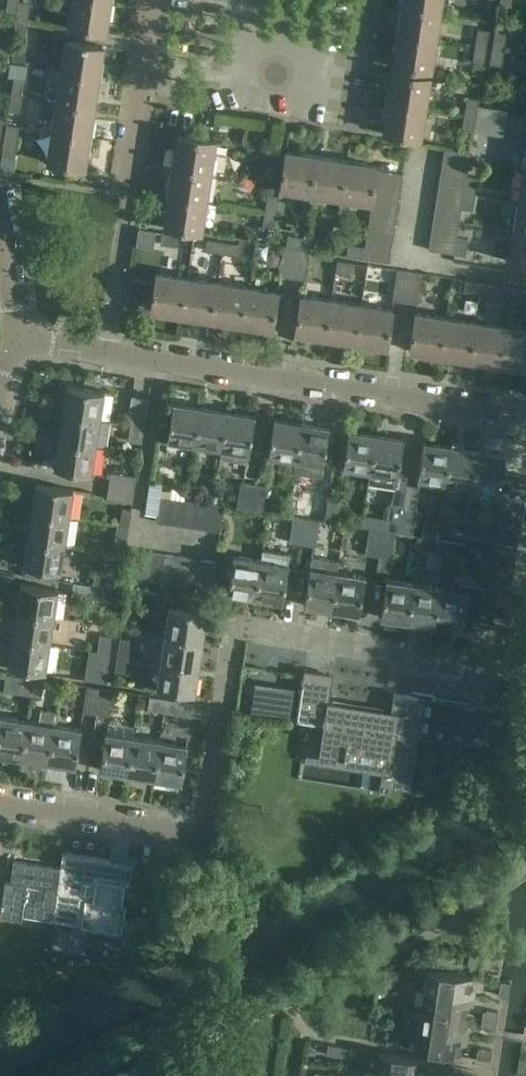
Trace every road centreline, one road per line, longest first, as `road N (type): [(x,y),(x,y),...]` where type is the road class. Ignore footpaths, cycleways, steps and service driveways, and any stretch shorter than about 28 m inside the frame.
road 1 (residential): [(525,416),(94,351)]
road 2 (residential): [(94,351),(138,89)]
road 3 (residential): [(351,129),(138,89)]
road 4 (residential): [(0,803),(200,836)]
road 5 (residential): [(17,338),(0,194)]
road 6 (residential): [(372,0),(351,129)]

